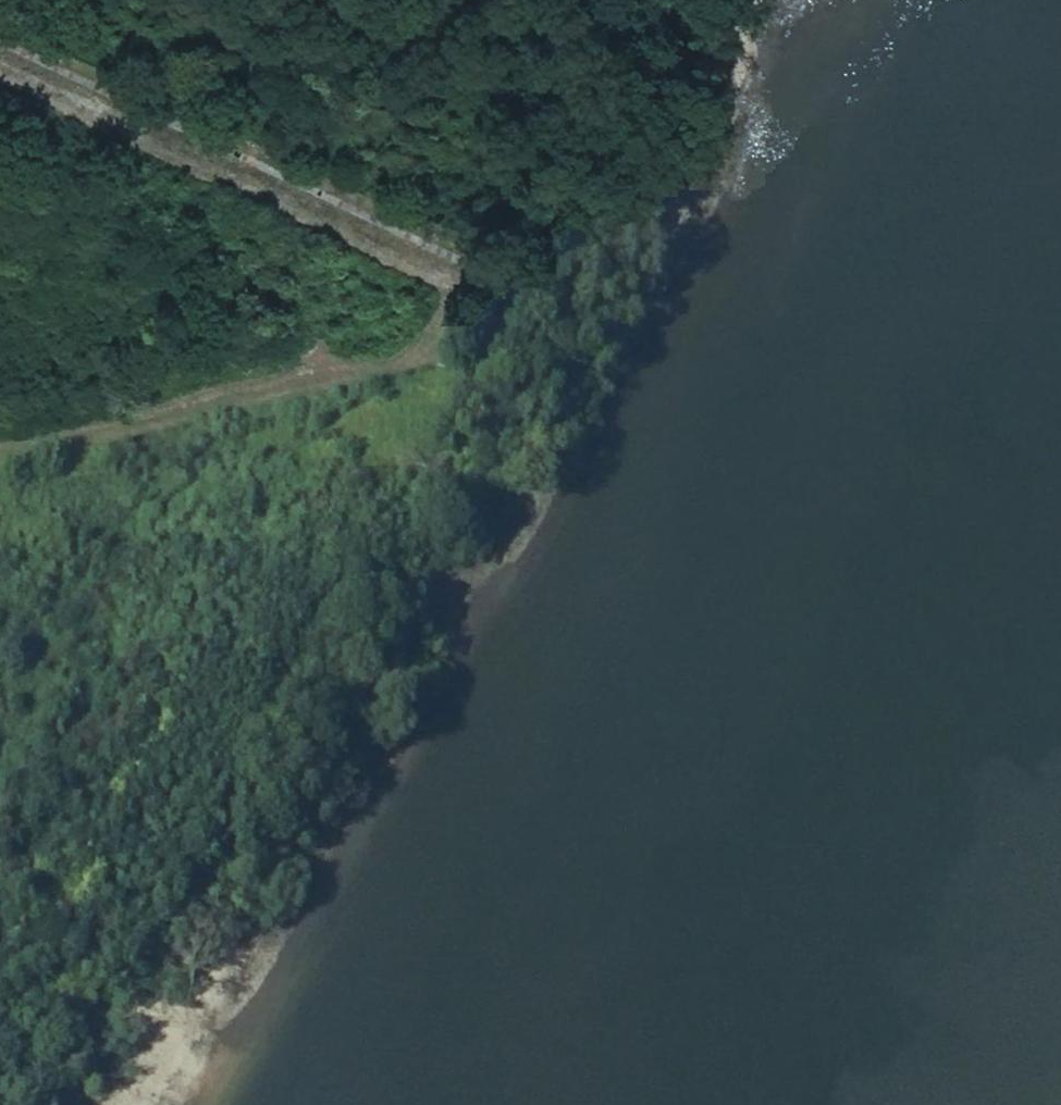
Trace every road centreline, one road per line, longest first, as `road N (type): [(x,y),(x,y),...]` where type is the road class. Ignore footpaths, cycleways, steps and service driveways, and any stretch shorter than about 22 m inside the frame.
road 1 (track): [(569,327),(572,227),(601,107),(658,0)]

